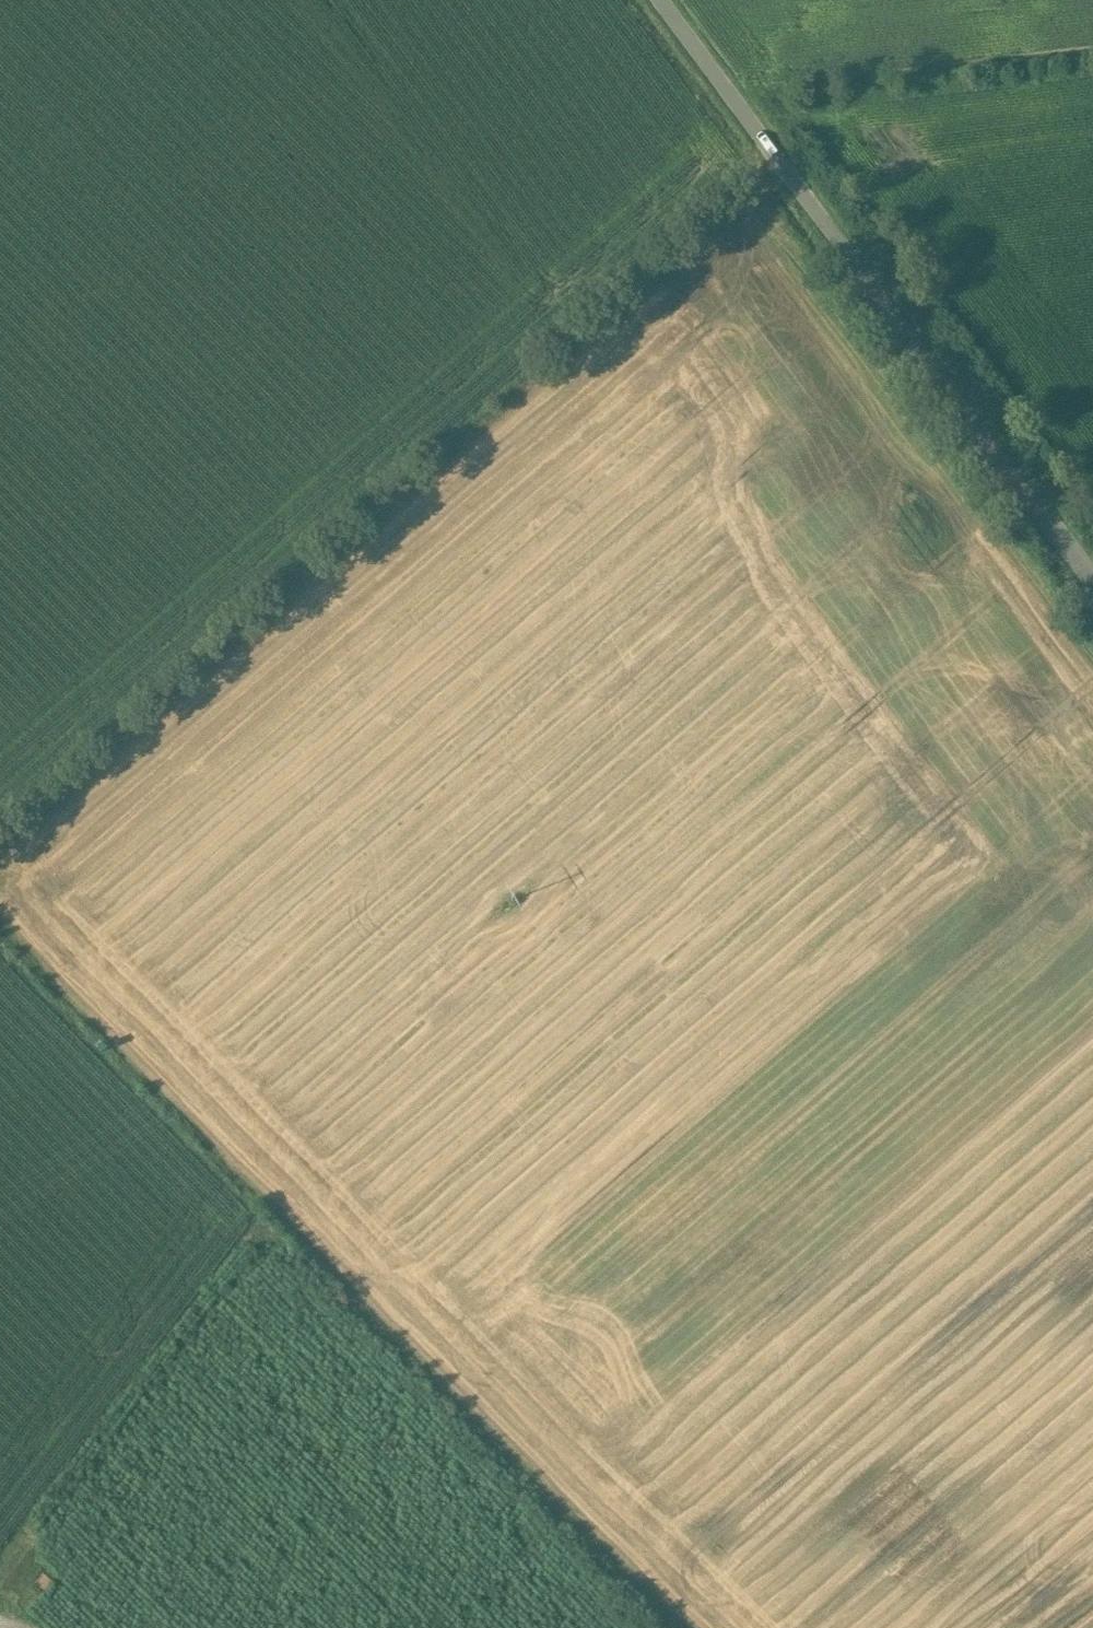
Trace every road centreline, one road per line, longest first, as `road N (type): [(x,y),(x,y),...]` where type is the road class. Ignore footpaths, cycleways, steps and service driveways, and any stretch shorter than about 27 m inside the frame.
road 1 (unclassified): [(654,0),(1092,590)]

